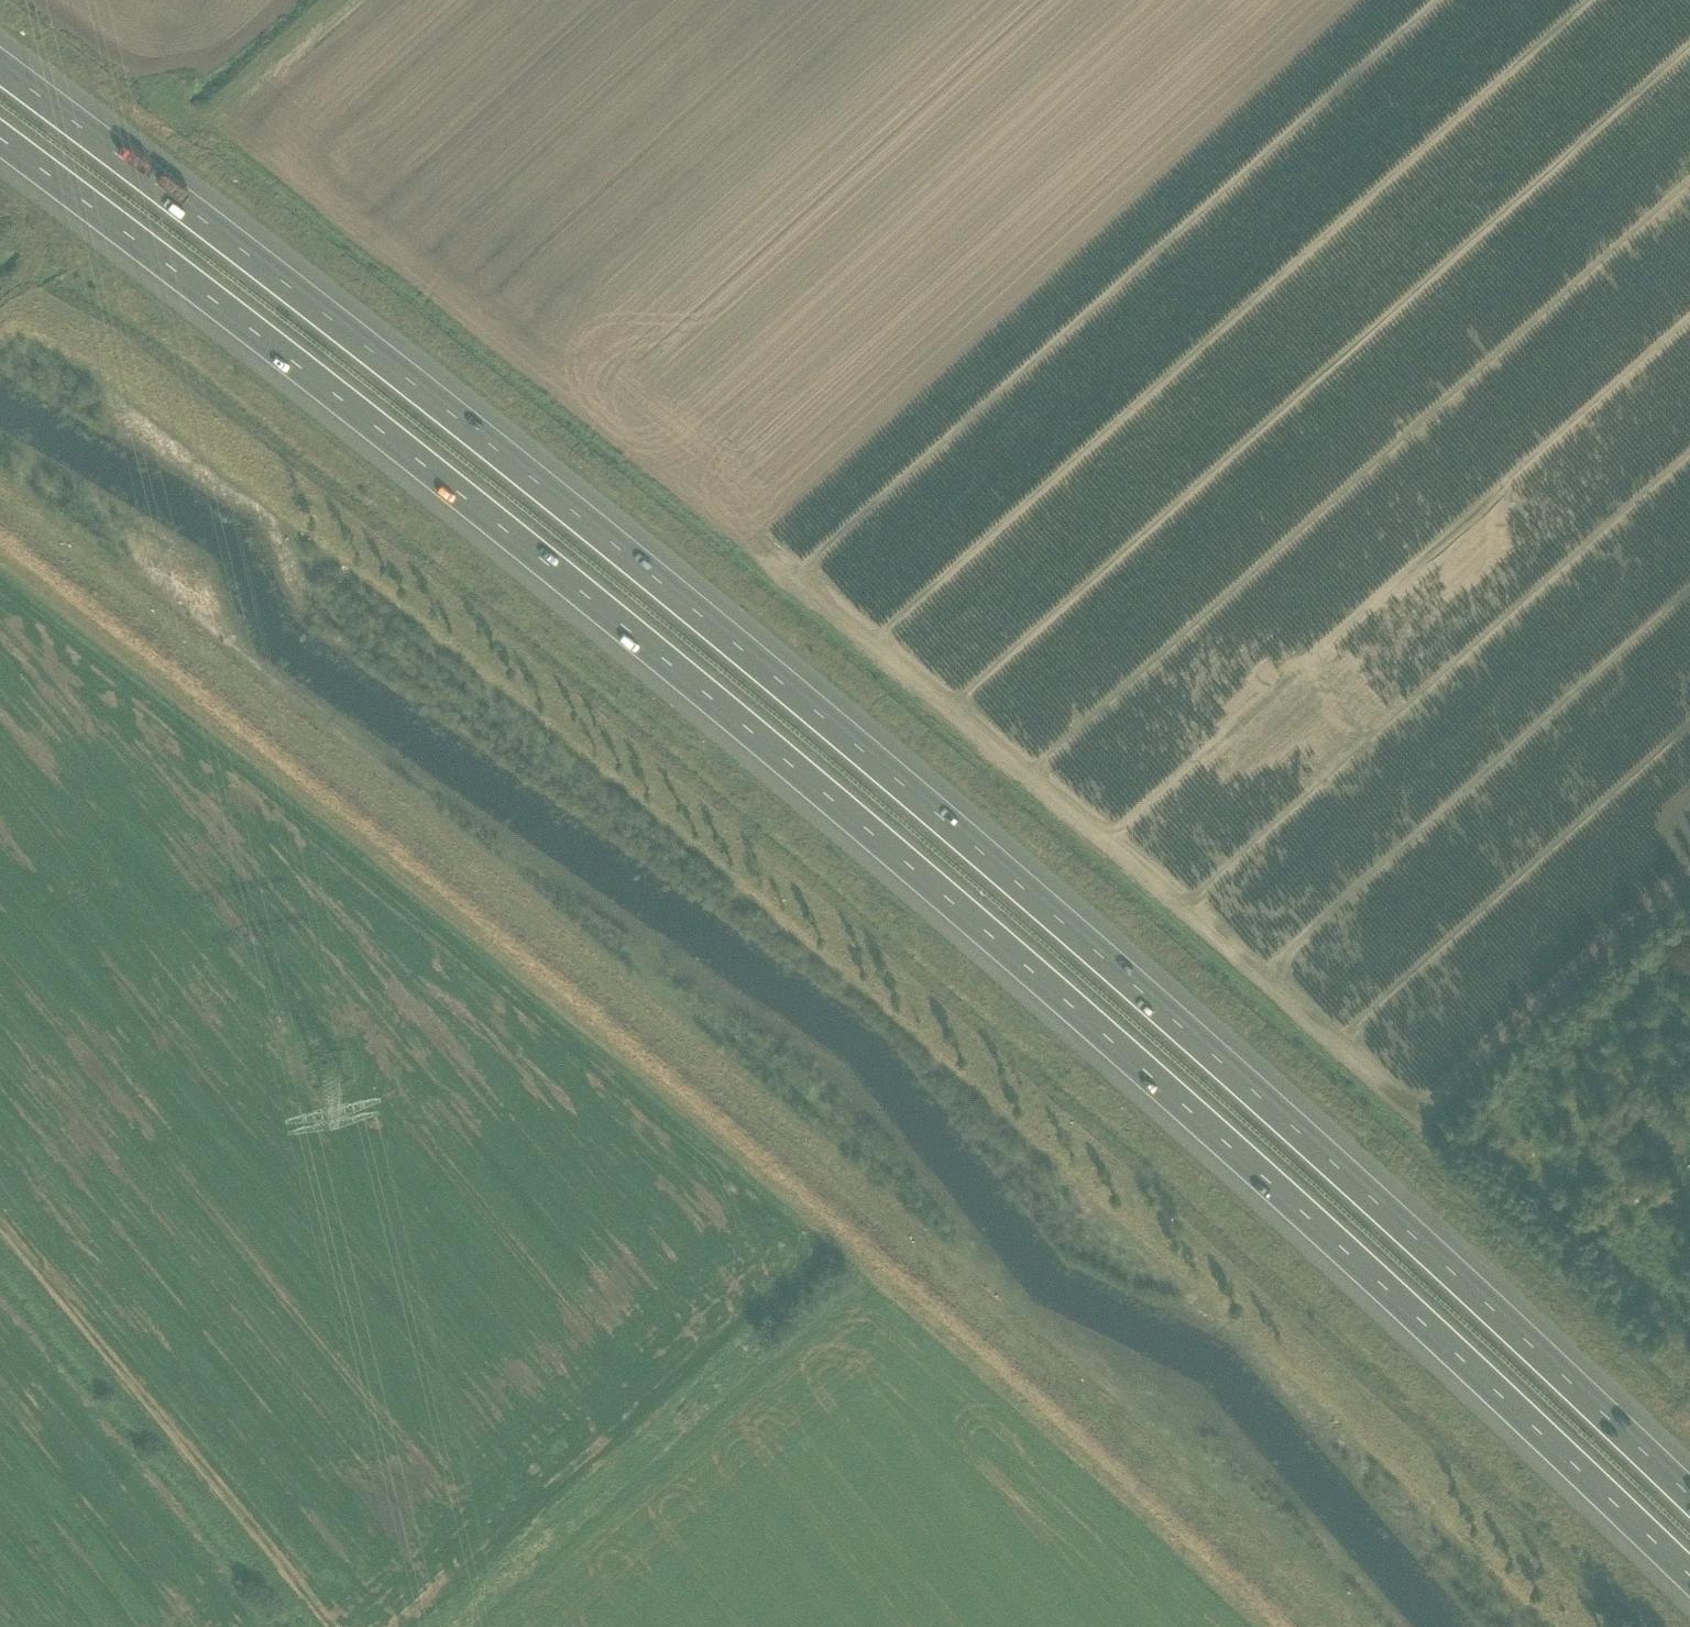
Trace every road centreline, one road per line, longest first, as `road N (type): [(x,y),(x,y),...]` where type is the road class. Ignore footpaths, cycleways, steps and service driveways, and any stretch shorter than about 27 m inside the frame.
road 1 (motorway): [(0,141),(596,604),(967,918),(1689,1579)]
road 2 (motorway): [(1689,1499),(1033,896),(638,568),(0,70)]

